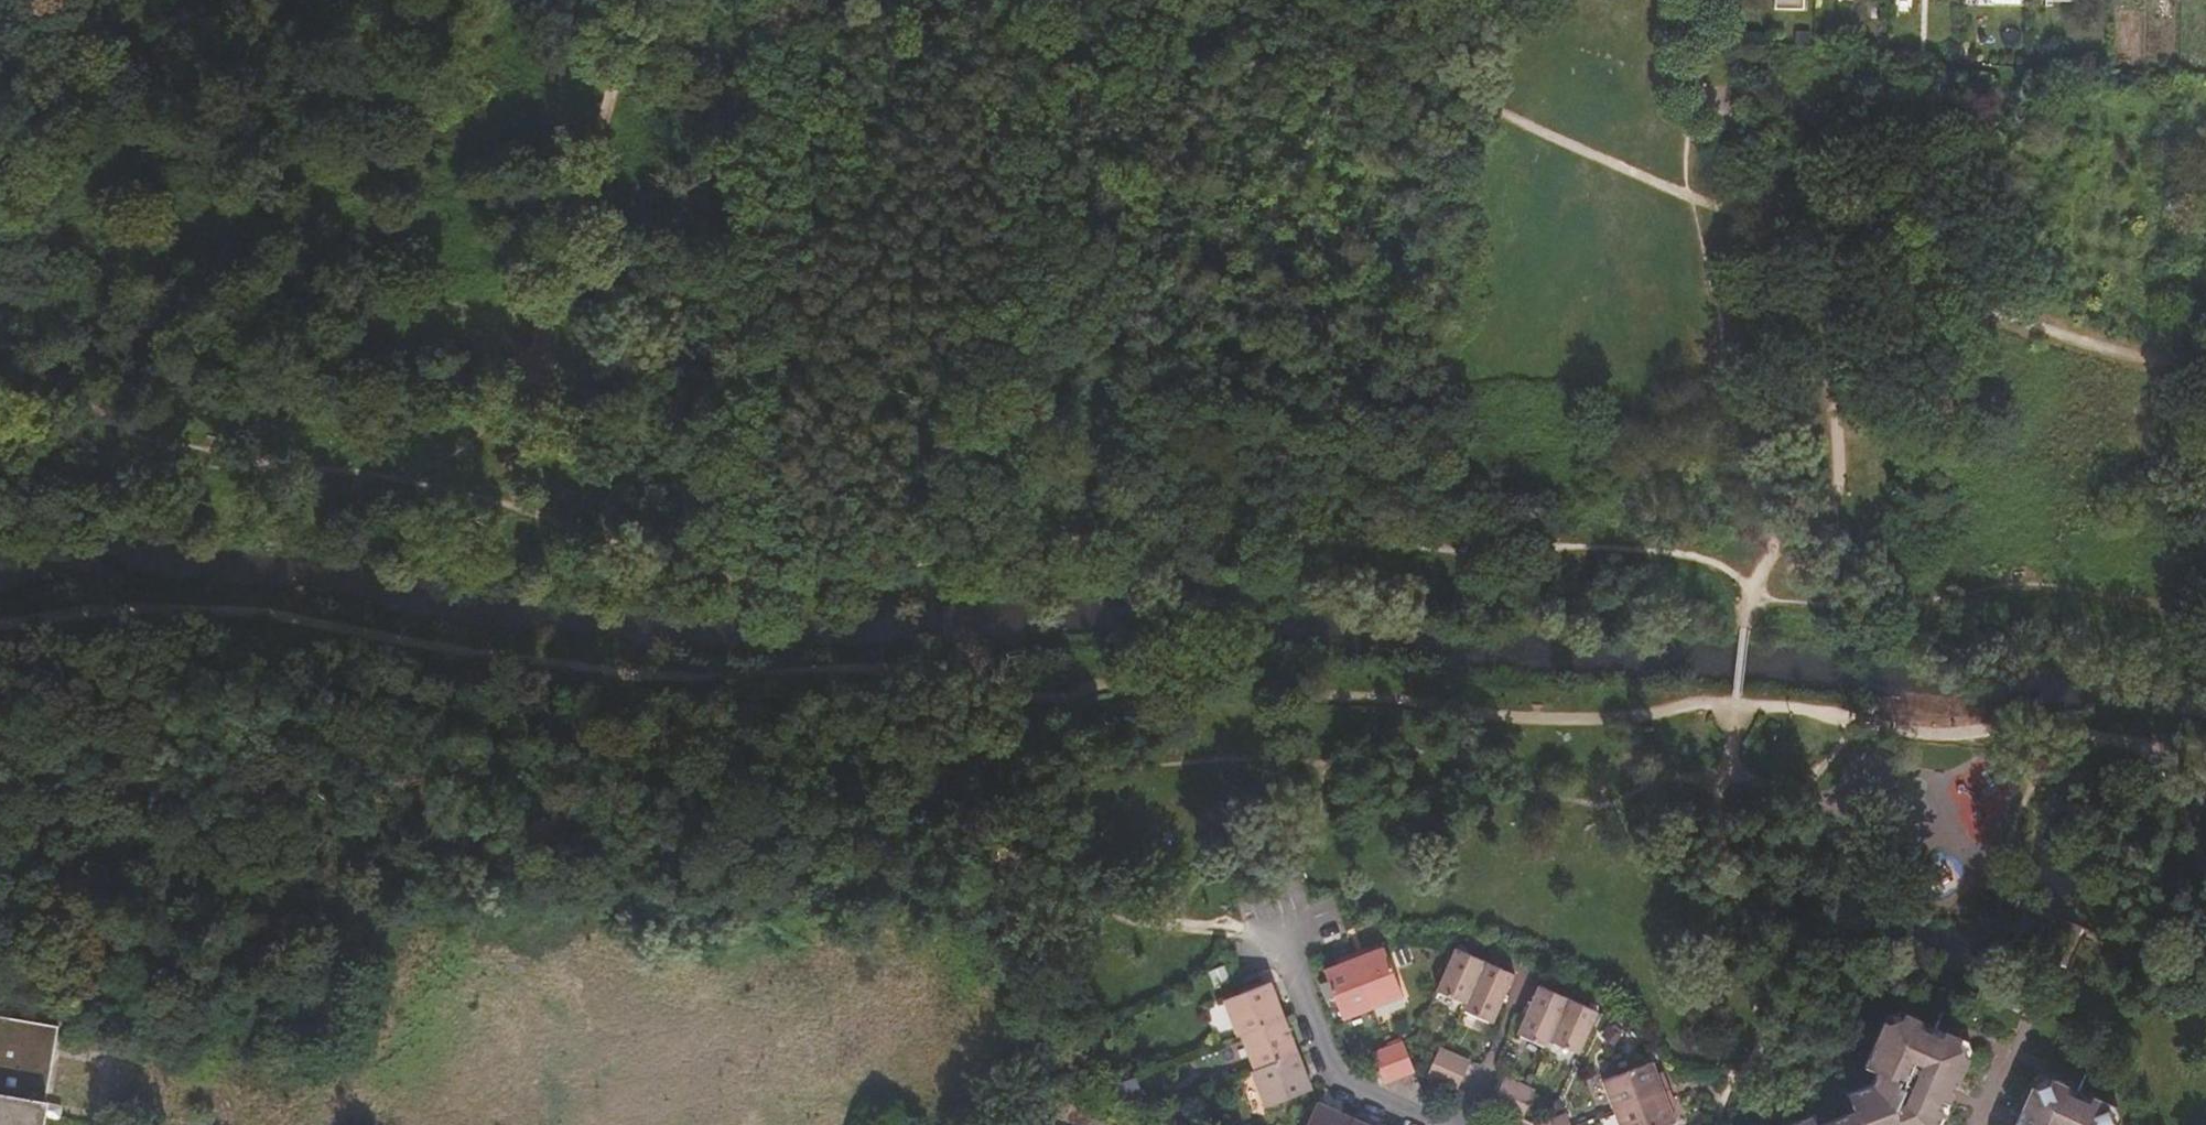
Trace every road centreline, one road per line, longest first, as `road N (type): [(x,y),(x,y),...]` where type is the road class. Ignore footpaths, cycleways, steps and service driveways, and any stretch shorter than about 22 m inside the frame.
road 1 (track): [(1066,0),(1250,55),(1497,106),(2095,346),(2205,361)]
road 2 (track): [(477,535),(639,0)]
road 3 (residential): [(1438,1124),(1343,1081),(1290,923)]

